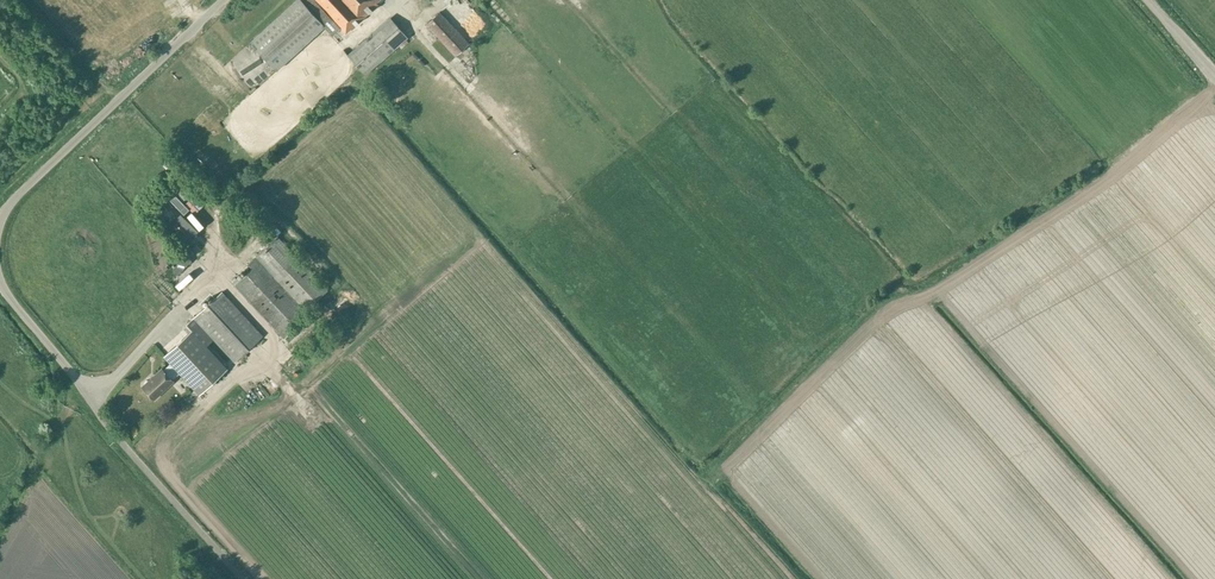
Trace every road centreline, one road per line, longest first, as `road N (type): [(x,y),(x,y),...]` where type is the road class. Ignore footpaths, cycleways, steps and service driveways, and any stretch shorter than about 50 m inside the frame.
road 1 (unclassified): [(242,578),(106,425),(0,285)]
road 2 (unclassified): [(0,220),(223,0)]
road 3 (track): [(184,308),(215,274),(271,341),(276,372),(310,412)]
road 4 (track): [(184,308),(92,397)]

